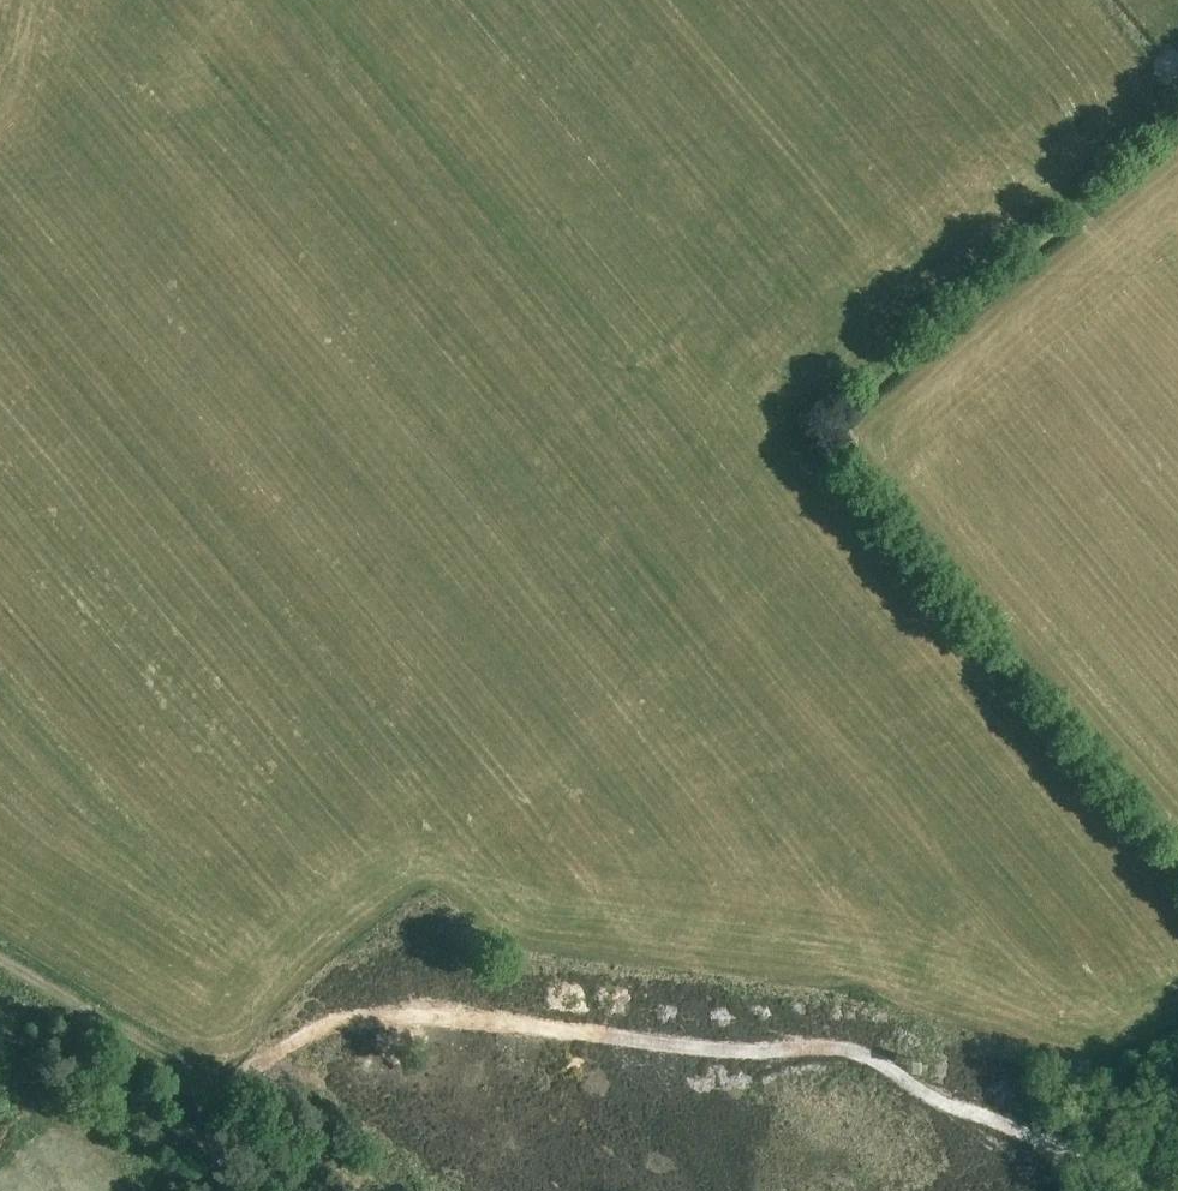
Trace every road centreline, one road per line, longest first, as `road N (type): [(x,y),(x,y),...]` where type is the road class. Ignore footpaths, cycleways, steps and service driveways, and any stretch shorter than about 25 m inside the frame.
road 1 (track): [(219,1092),(300,1031),(364,1008),(749,1045),(843,1046),(889,1059),(909,1076)]
road 2 (track): [(363,1190),(312,1150),(0,961)]

